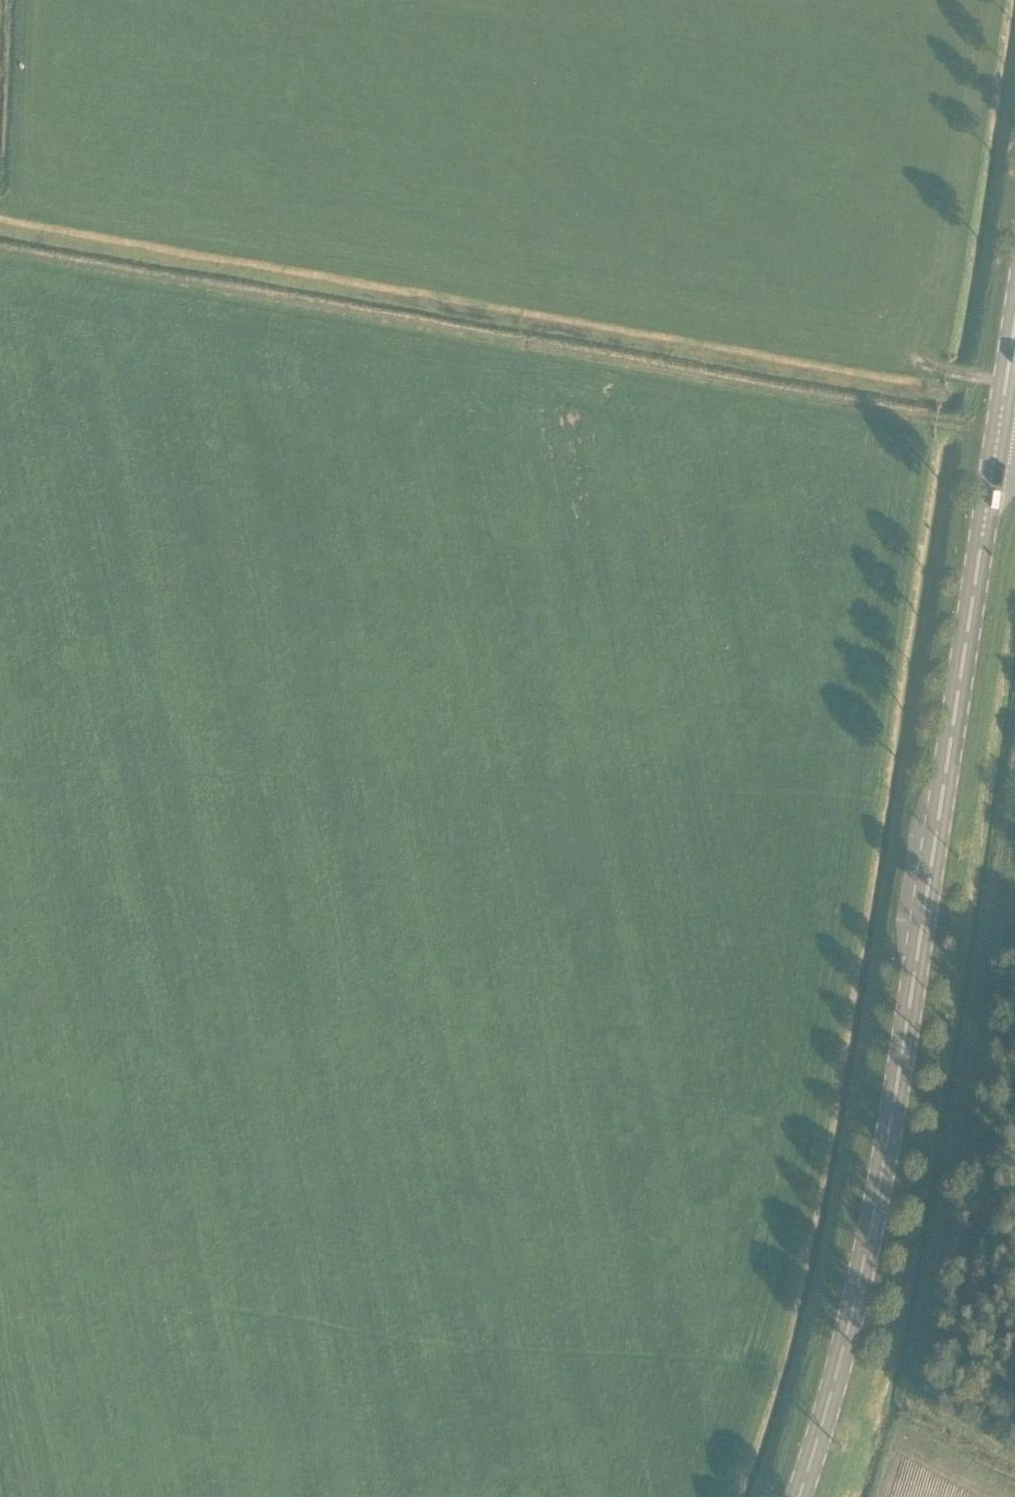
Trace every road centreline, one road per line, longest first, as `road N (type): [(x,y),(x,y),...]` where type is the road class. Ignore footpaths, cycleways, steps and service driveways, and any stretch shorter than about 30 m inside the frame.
road 1 (primary): [(795,1496),(885,1163),(992,470)]
road 2 (primary): [(992,470),(1014,322)]

